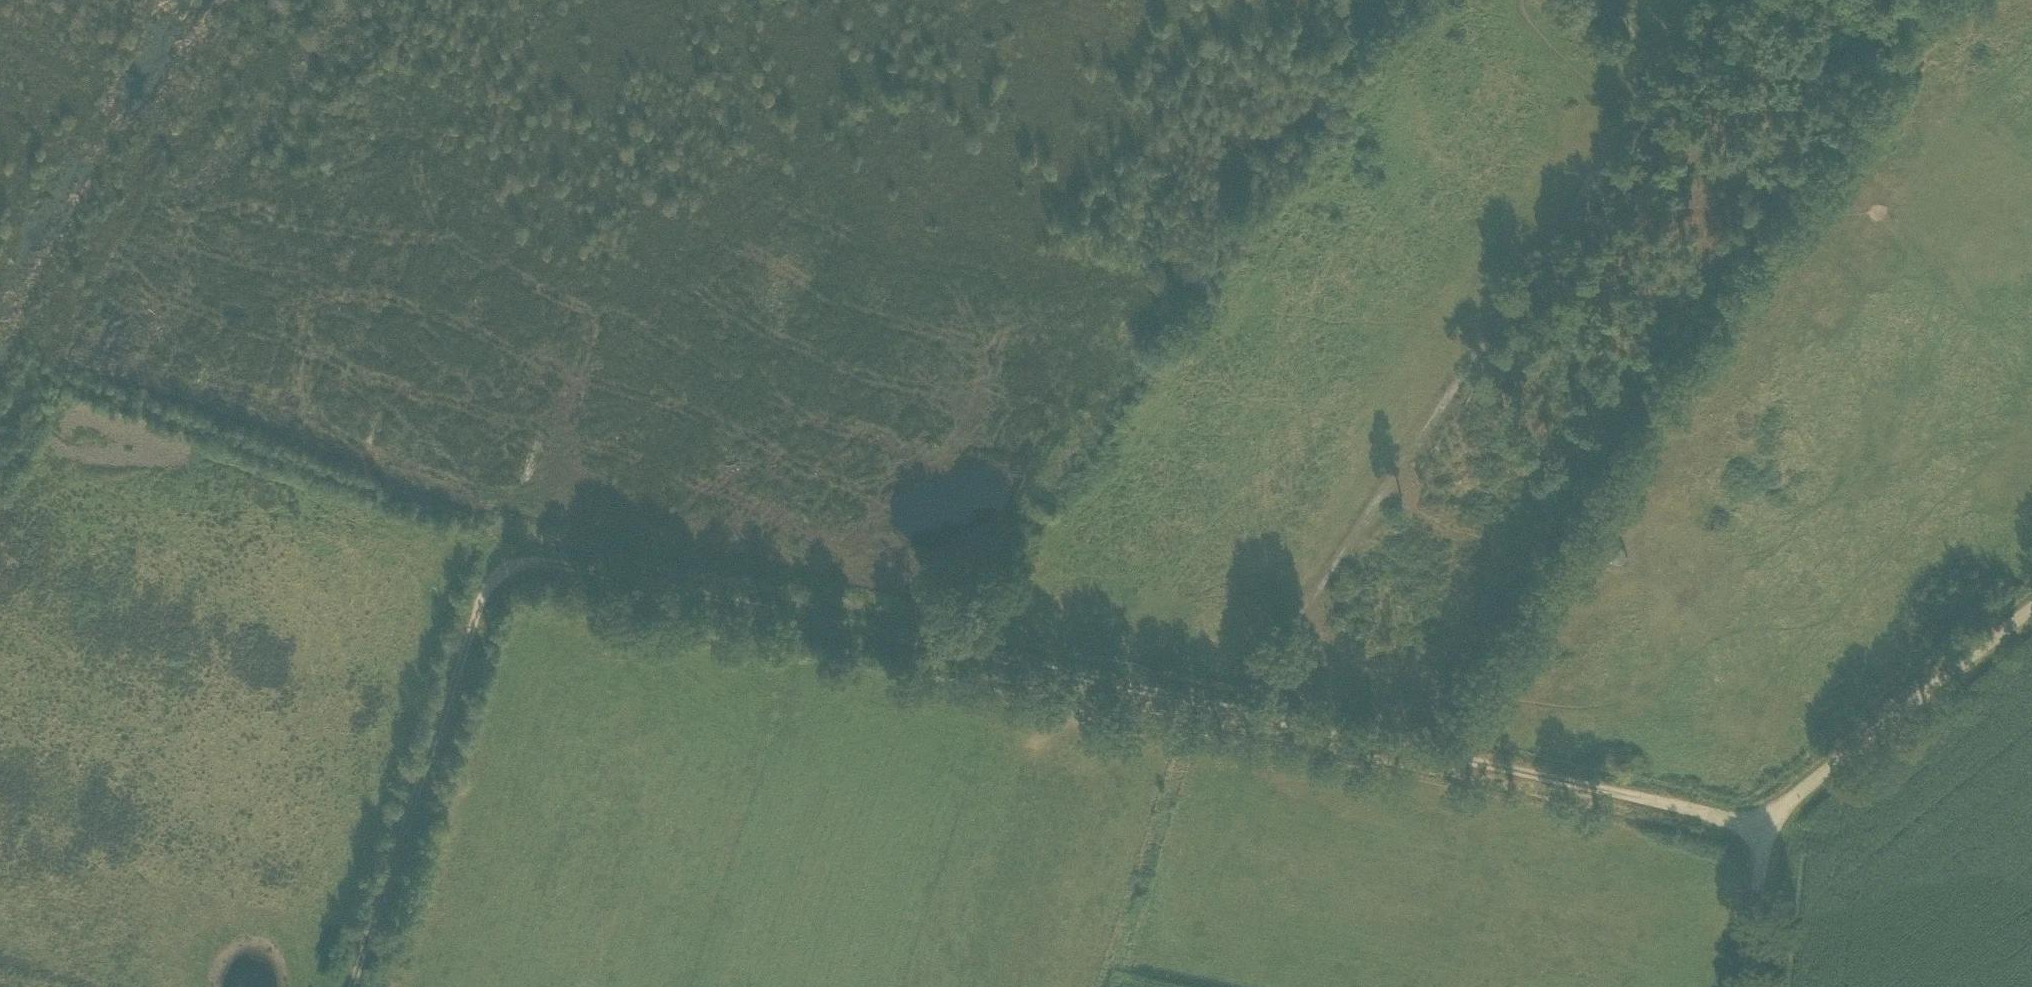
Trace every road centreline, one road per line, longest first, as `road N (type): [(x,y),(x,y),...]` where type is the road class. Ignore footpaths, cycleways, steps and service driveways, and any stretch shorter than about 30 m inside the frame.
road 1 (track): [(350,986),(487,598),(521,567),(610,576),(1265,716)]
road 2 (track): [(1265,716),(1763,827)]
road 3 (unclassified): [(1747,986),(1763,827),(2031,608)]

